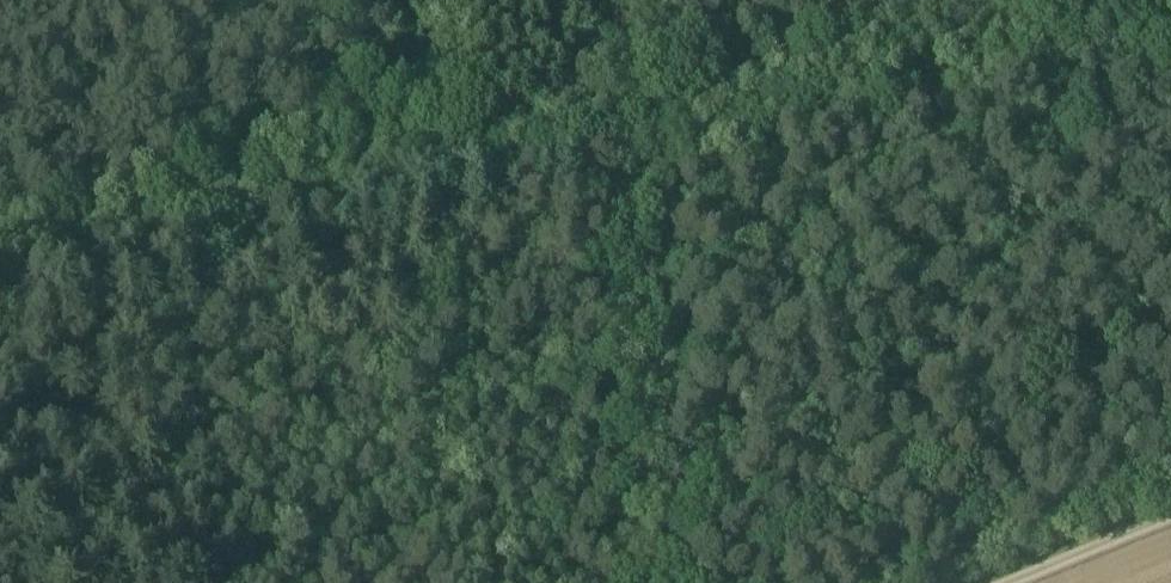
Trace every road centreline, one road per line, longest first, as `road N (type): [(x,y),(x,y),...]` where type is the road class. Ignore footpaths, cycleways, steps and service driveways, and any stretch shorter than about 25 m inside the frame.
road 1 (track): [(0,243),(1126,0)]
road 2 (track): [(1003,582),(1170,514)]

